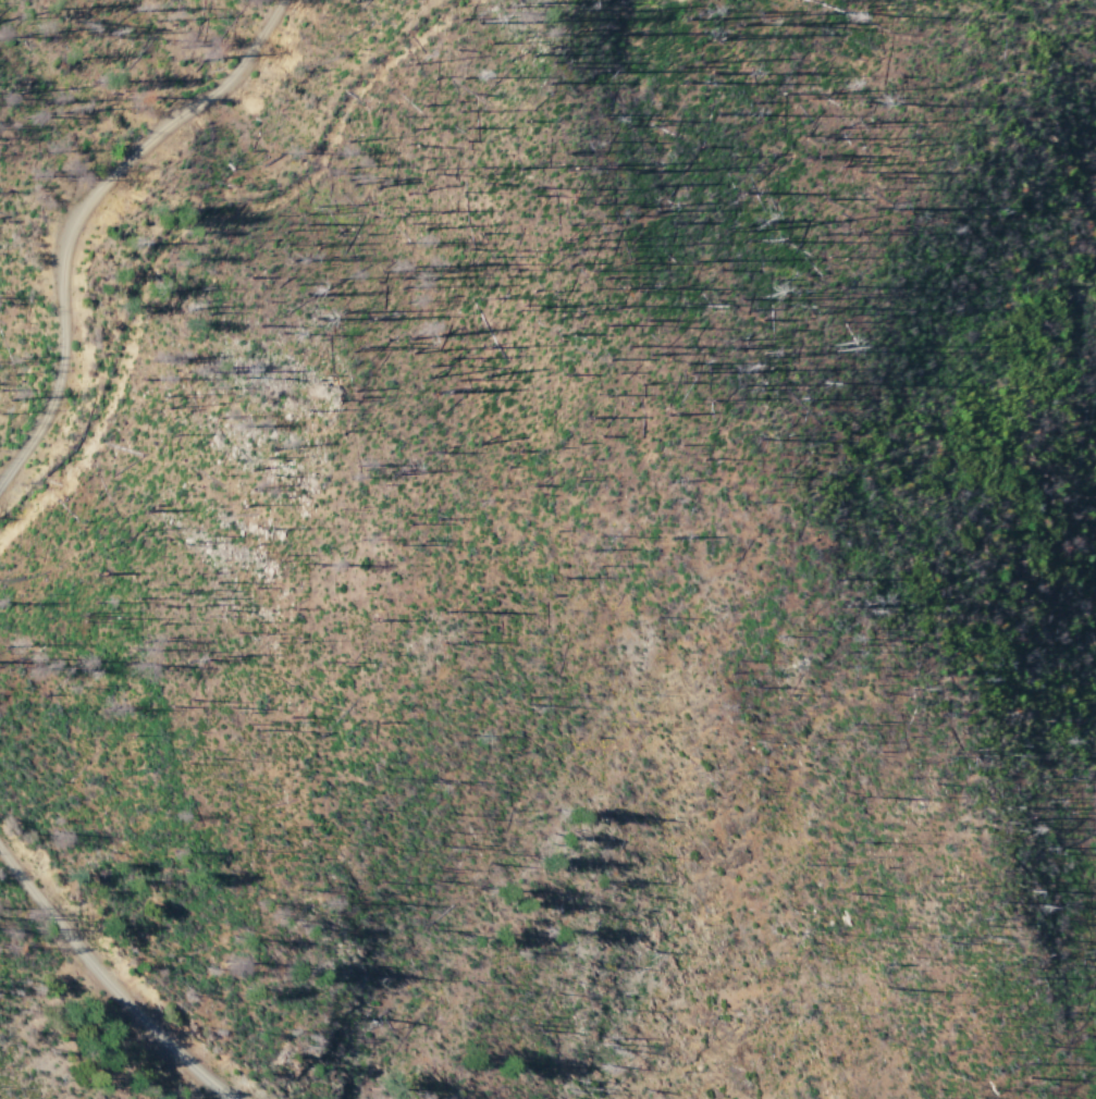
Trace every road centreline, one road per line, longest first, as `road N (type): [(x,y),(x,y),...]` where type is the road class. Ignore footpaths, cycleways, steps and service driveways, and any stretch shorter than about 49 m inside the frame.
road 1 (residential): [(0,455),(89,305),(157,159),(282,18),(286,0)]
road 2 (residential): [(94,1098),(46,988),(0,952)]

